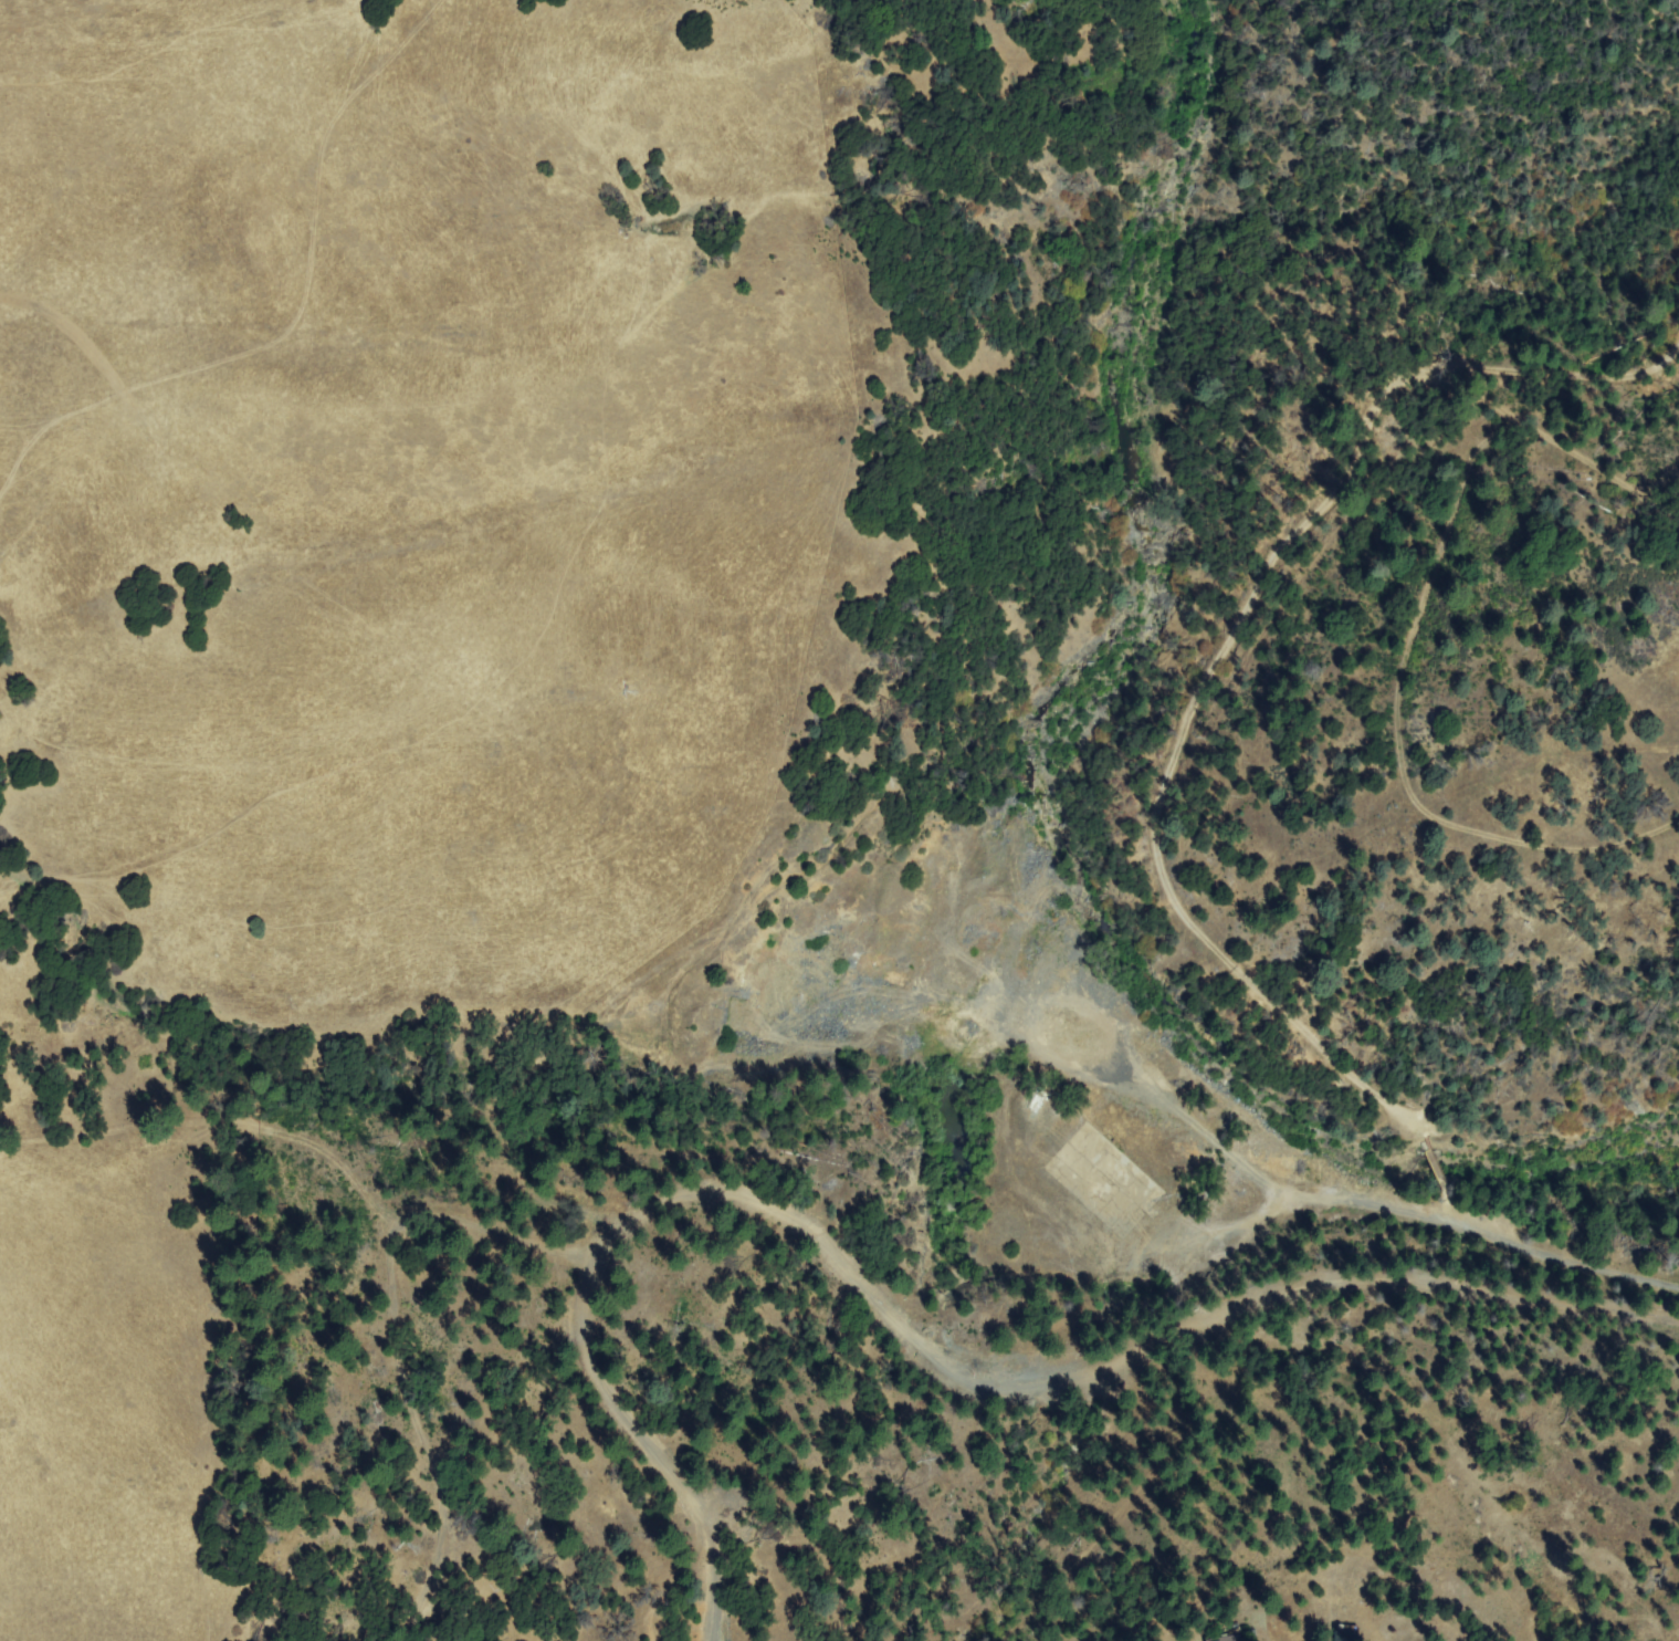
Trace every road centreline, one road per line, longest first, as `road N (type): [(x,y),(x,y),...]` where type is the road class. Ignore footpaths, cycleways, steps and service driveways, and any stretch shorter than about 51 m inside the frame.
road 1 (residential): [(1678,1317),(1460,1282),(1340,1275),(1168,1326),(1063,1380),(1011,1387),(980,1382),(938,1359),(805,1221),(762,1191),(739,1183),(689,1187),(657,1199),(600,1247),(586,1295),(587,1342),(605,1389),(700,1519),(714,1581),(709,1640)]
road 2 (residential): [(399,1640),(436,1568),(442,1503),(400,1363),(391,1219),(374,1192),(330,1151),(256,1120),(0,1141)]
road 3 (track): [(1678,824),(1594,850),(1541,848),(1429,813),(1407,775),(1400,661),(1450,487),(1507,369)]
road 4 (residential): [(391,1219),(434,1203),(590,1268)]

